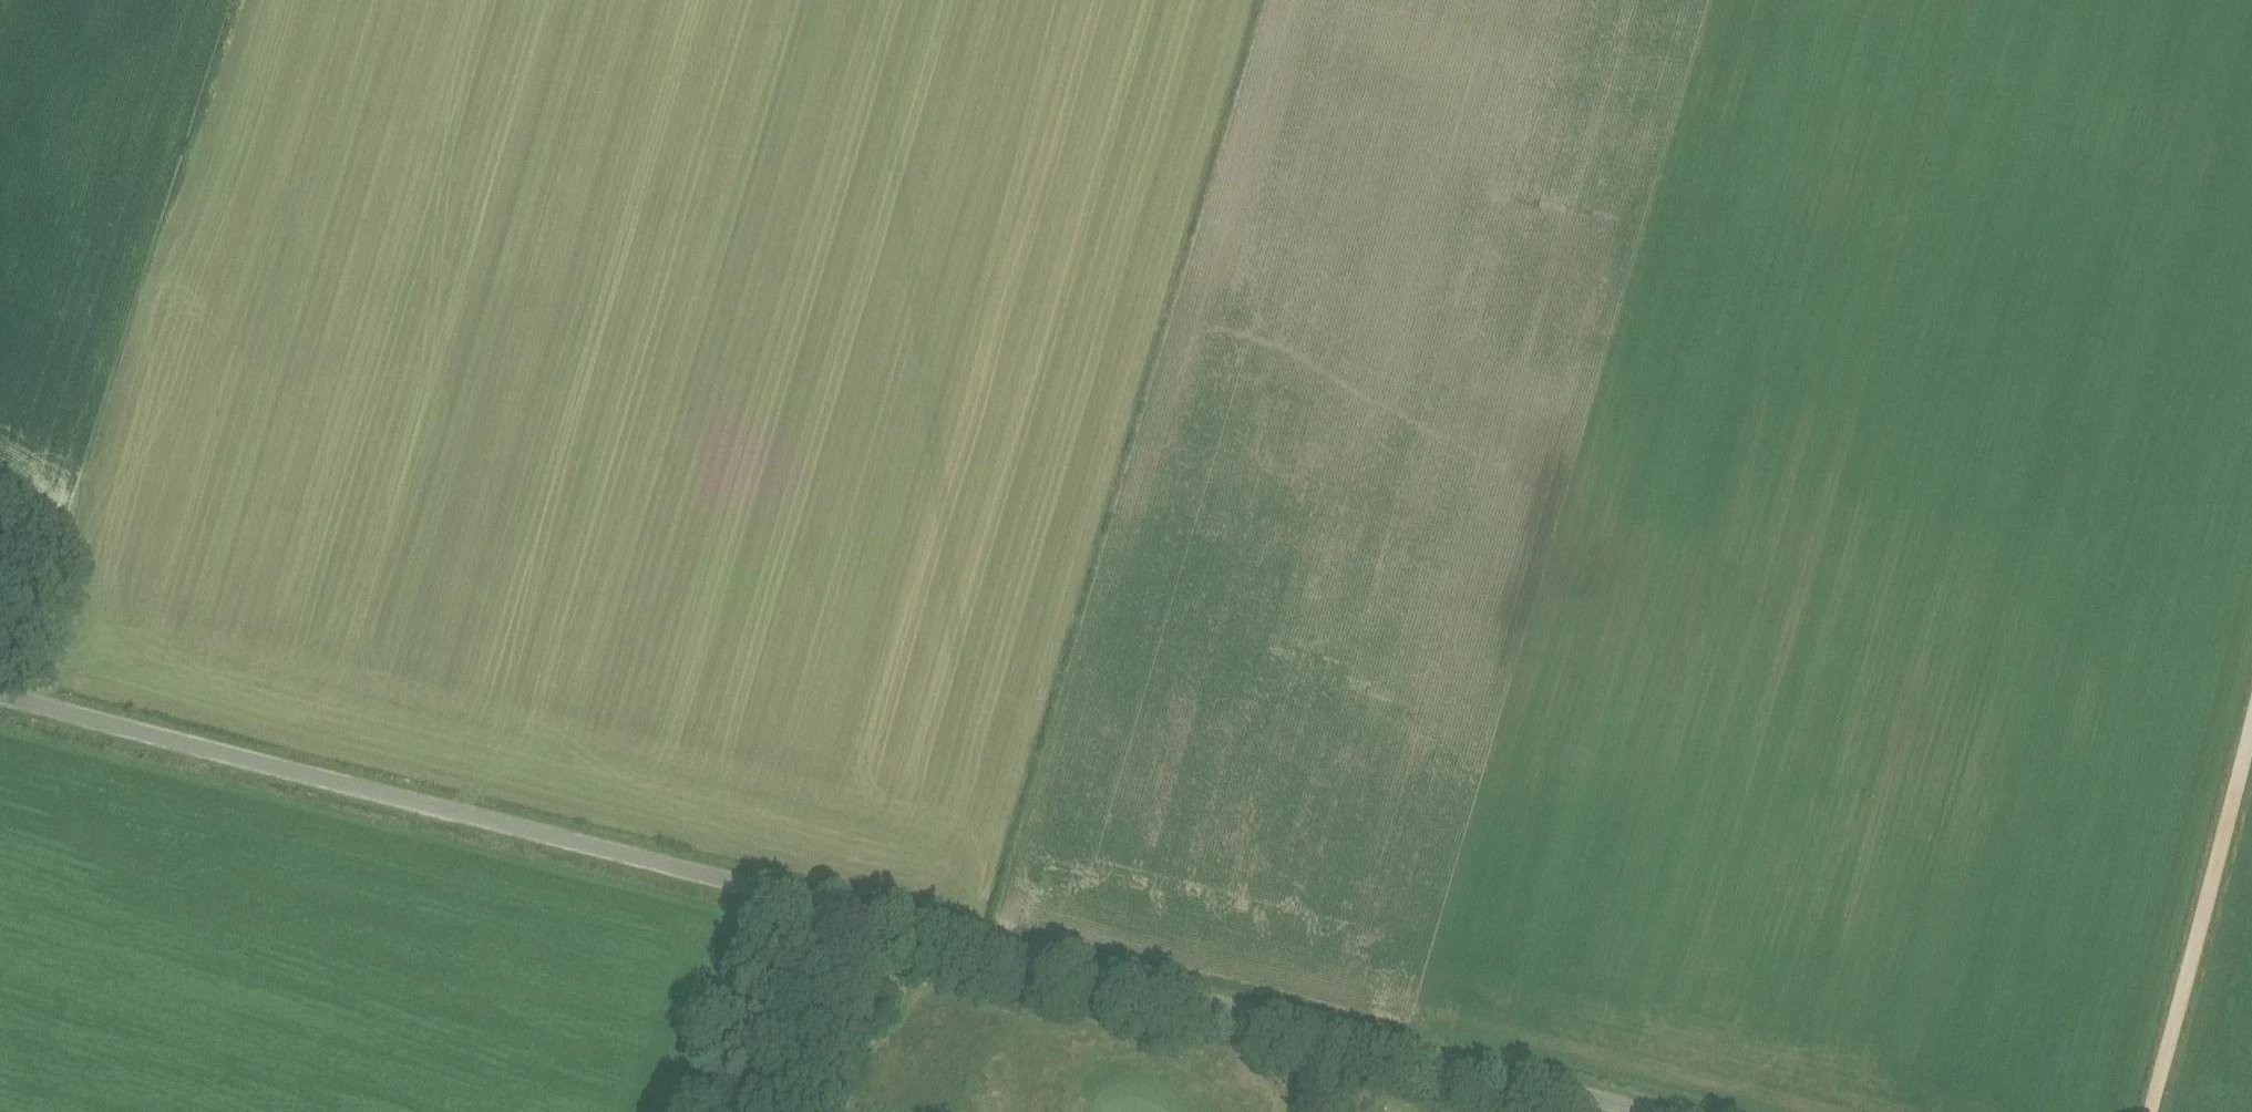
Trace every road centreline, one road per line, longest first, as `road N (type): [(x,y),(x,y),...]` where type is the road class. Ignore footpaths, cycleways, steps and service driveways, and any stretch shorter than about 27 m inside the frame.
road 1 (unclassified): [(1648,1111),(0,695)]
road 2 (track): [(2153,1111),(2251,712)]

